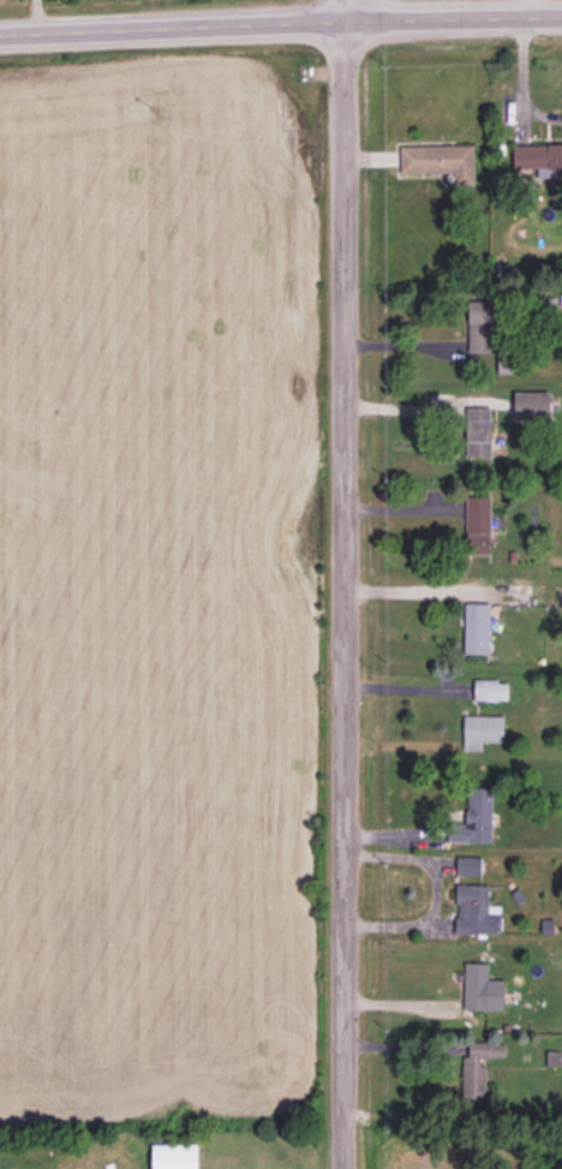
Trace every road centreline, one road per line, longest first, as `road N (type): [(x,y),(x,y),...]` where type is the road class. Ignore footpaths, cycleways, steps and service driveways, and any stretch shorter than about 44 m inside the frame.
road 1 (residential): [(342,1168),(343,0)]
road 2 (tertiary): [(561,16),(0,34)]

